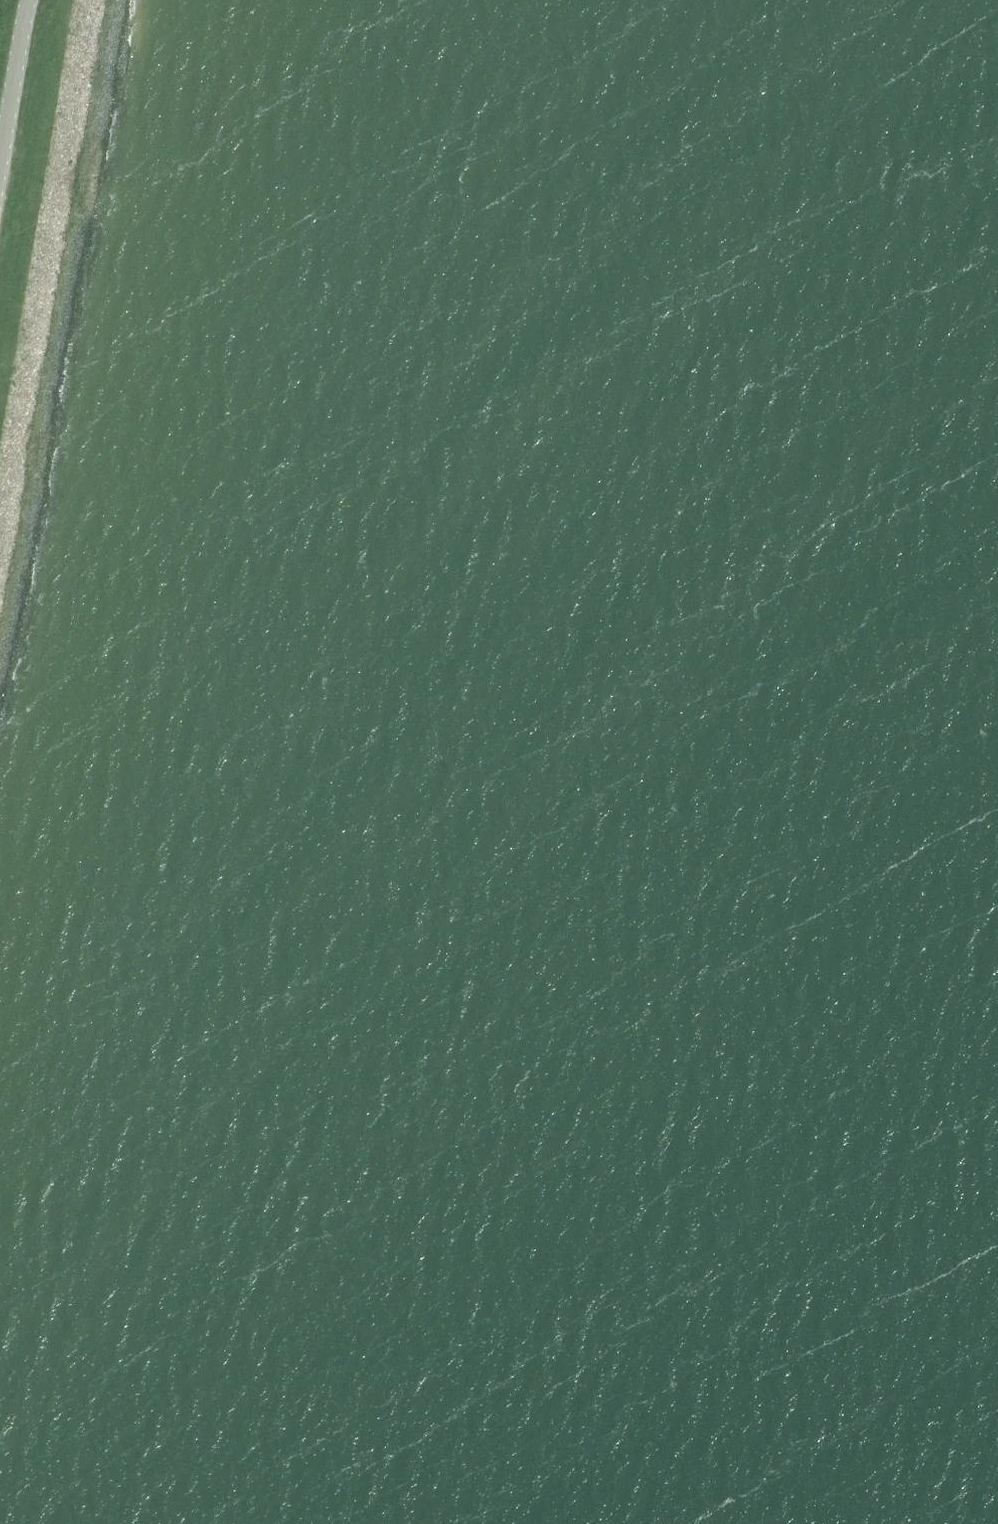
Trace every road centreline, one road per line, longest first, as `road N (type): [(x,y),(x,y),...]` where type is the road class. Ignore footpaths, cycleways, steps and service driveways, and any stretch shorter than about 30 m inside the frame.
road 1 (tertiary): [(0,169),(29,0)]

